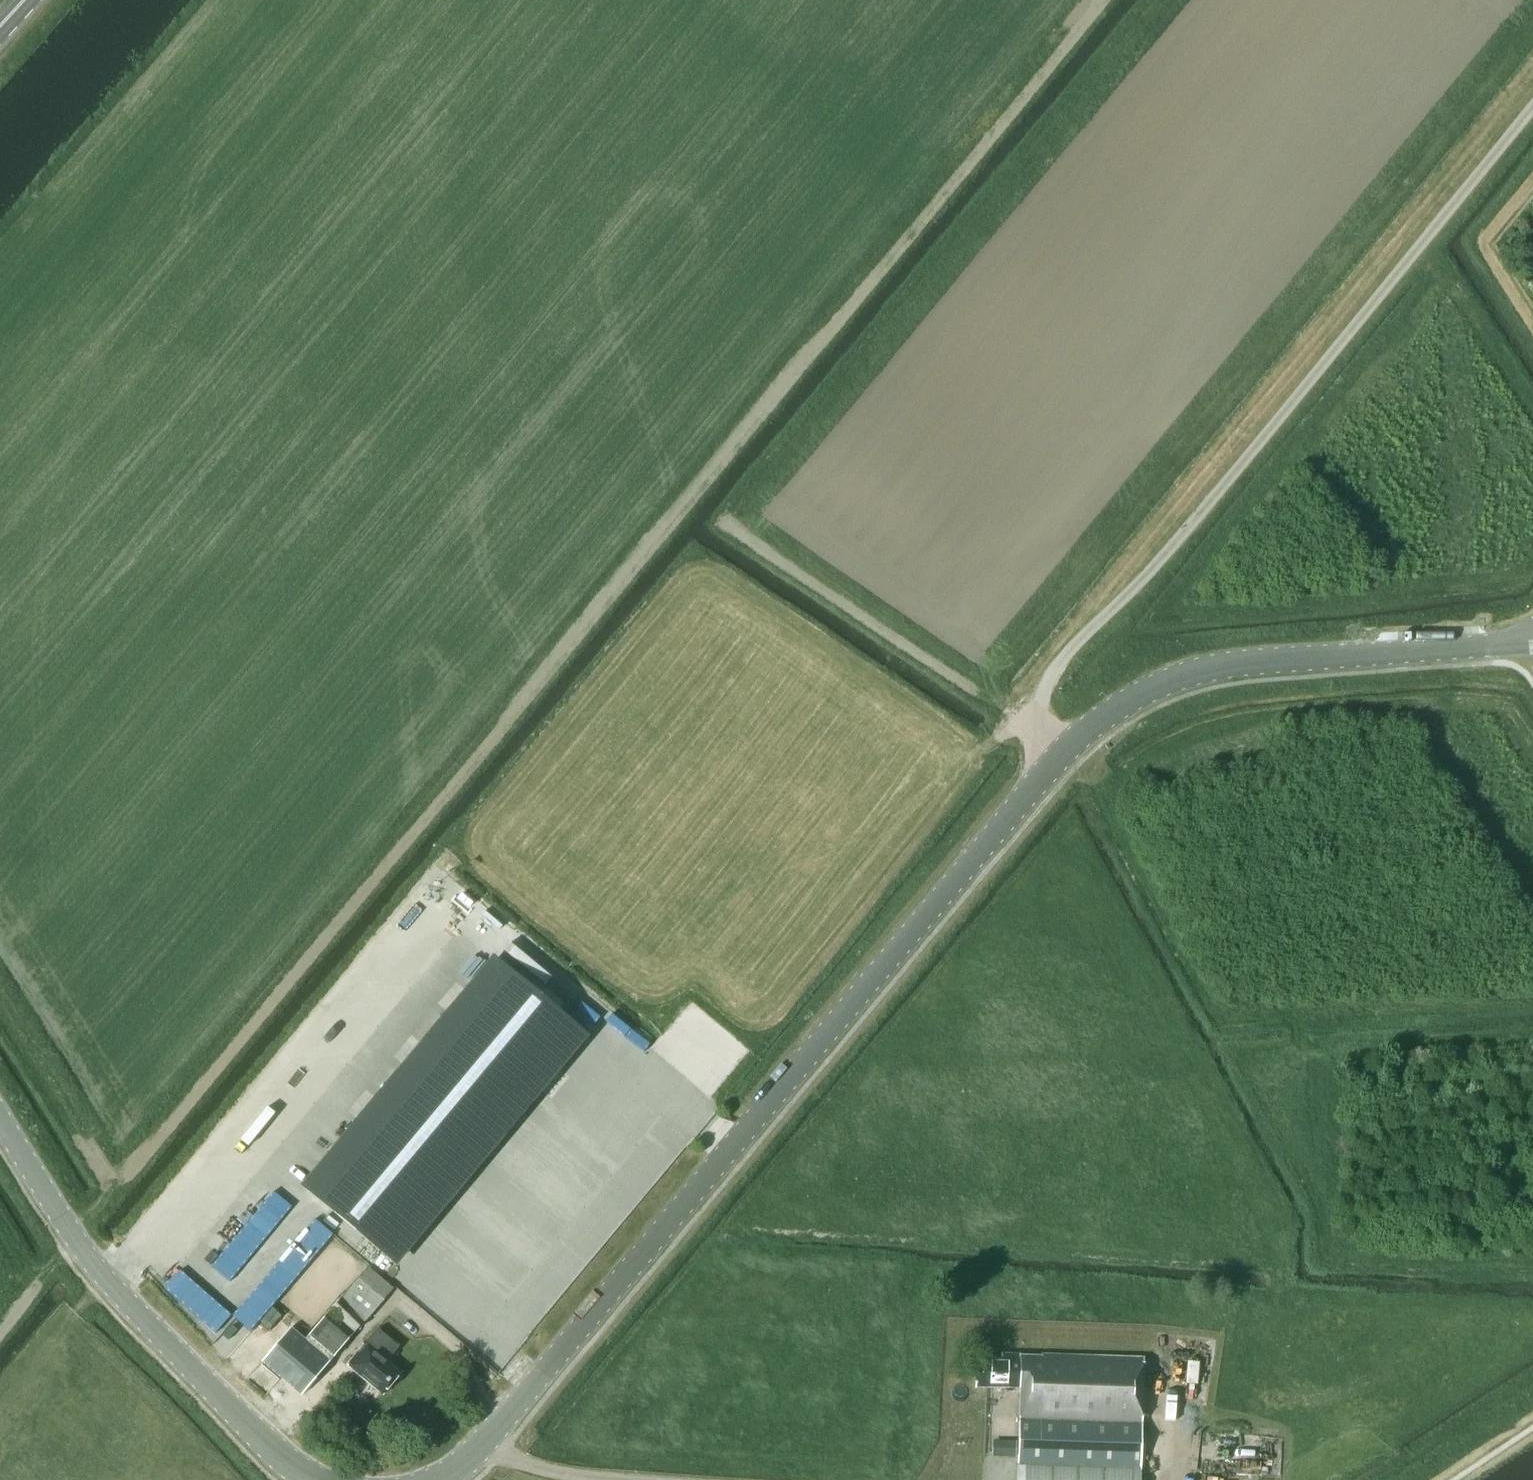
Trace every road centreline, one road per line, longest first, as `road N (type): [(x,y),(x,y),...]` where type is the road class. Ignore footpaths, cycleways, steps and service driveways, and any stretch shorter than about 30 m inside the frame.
road 1 (unclassified): [(1055,761),(487,1442),(443,1479)]
road 2 (unclassified): [(1055,761),(1041,713),(1054,669),(1140,583),(1532,108)]
road 3 (unclassified): [(1055,761),(1141,693),(1197,670),(1290,655),(1532,643)]
road 4 (unclassified): [(317,1479),(277,1455),(79,1253),(0,1122)]

